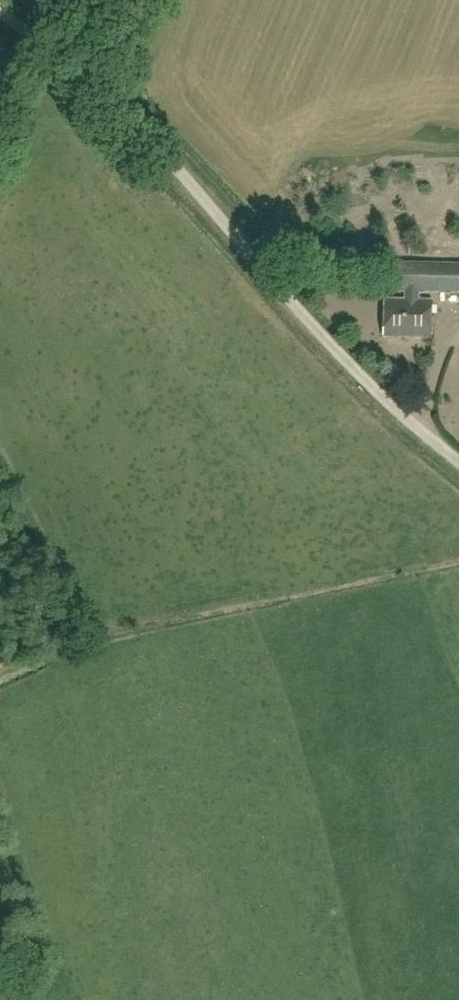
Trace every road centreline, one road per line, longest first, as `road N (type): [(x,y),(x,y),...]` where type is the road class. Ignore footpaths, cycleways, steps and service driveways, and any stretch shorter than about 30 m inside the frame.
road 1 (unclassified): [(458,460),(310,320),(118,109),(0,13)]

